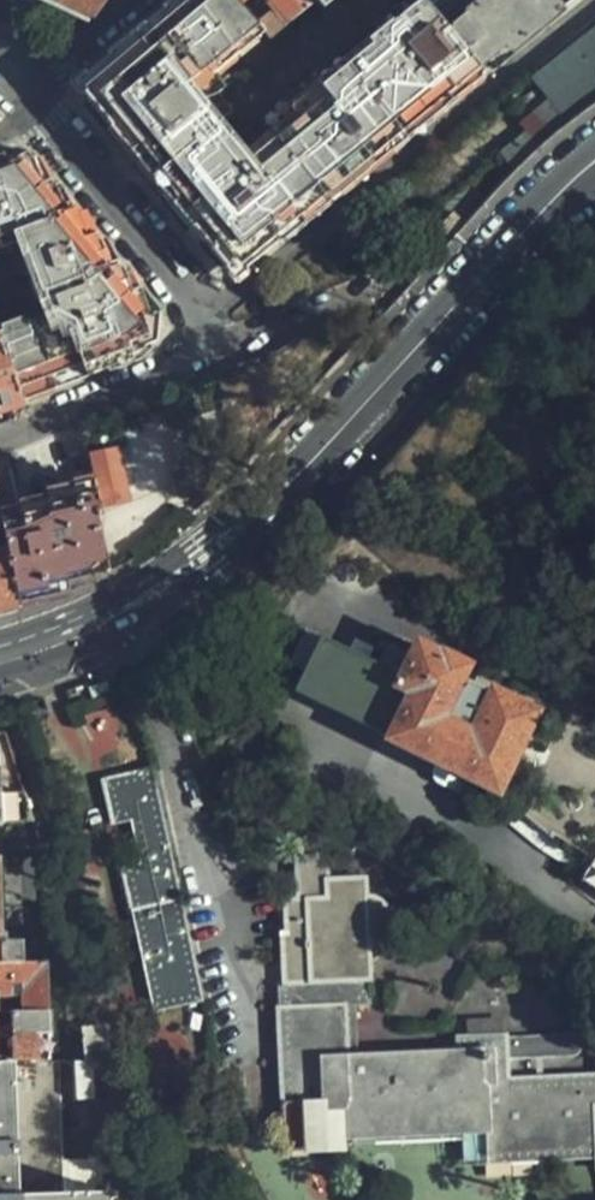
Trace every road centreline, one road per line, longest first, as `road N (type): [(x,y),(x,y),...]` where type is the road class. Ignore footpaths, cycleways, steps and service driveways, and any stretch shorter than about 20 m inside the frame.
road 1 (primary): [(0,662),(118,617),(233,538),(594,163)]
road 2 (residential): [(208,326),(231,299),(594,5)]
road 3 (residential): [(317,737),(594,930)]
road 4 (residential): [(34,100),(194,294),(208,326)]
road 5 (residential): [(0,436),(170,365),(208,326)]
road 6 (residential): [(129,0),(34,100)]

